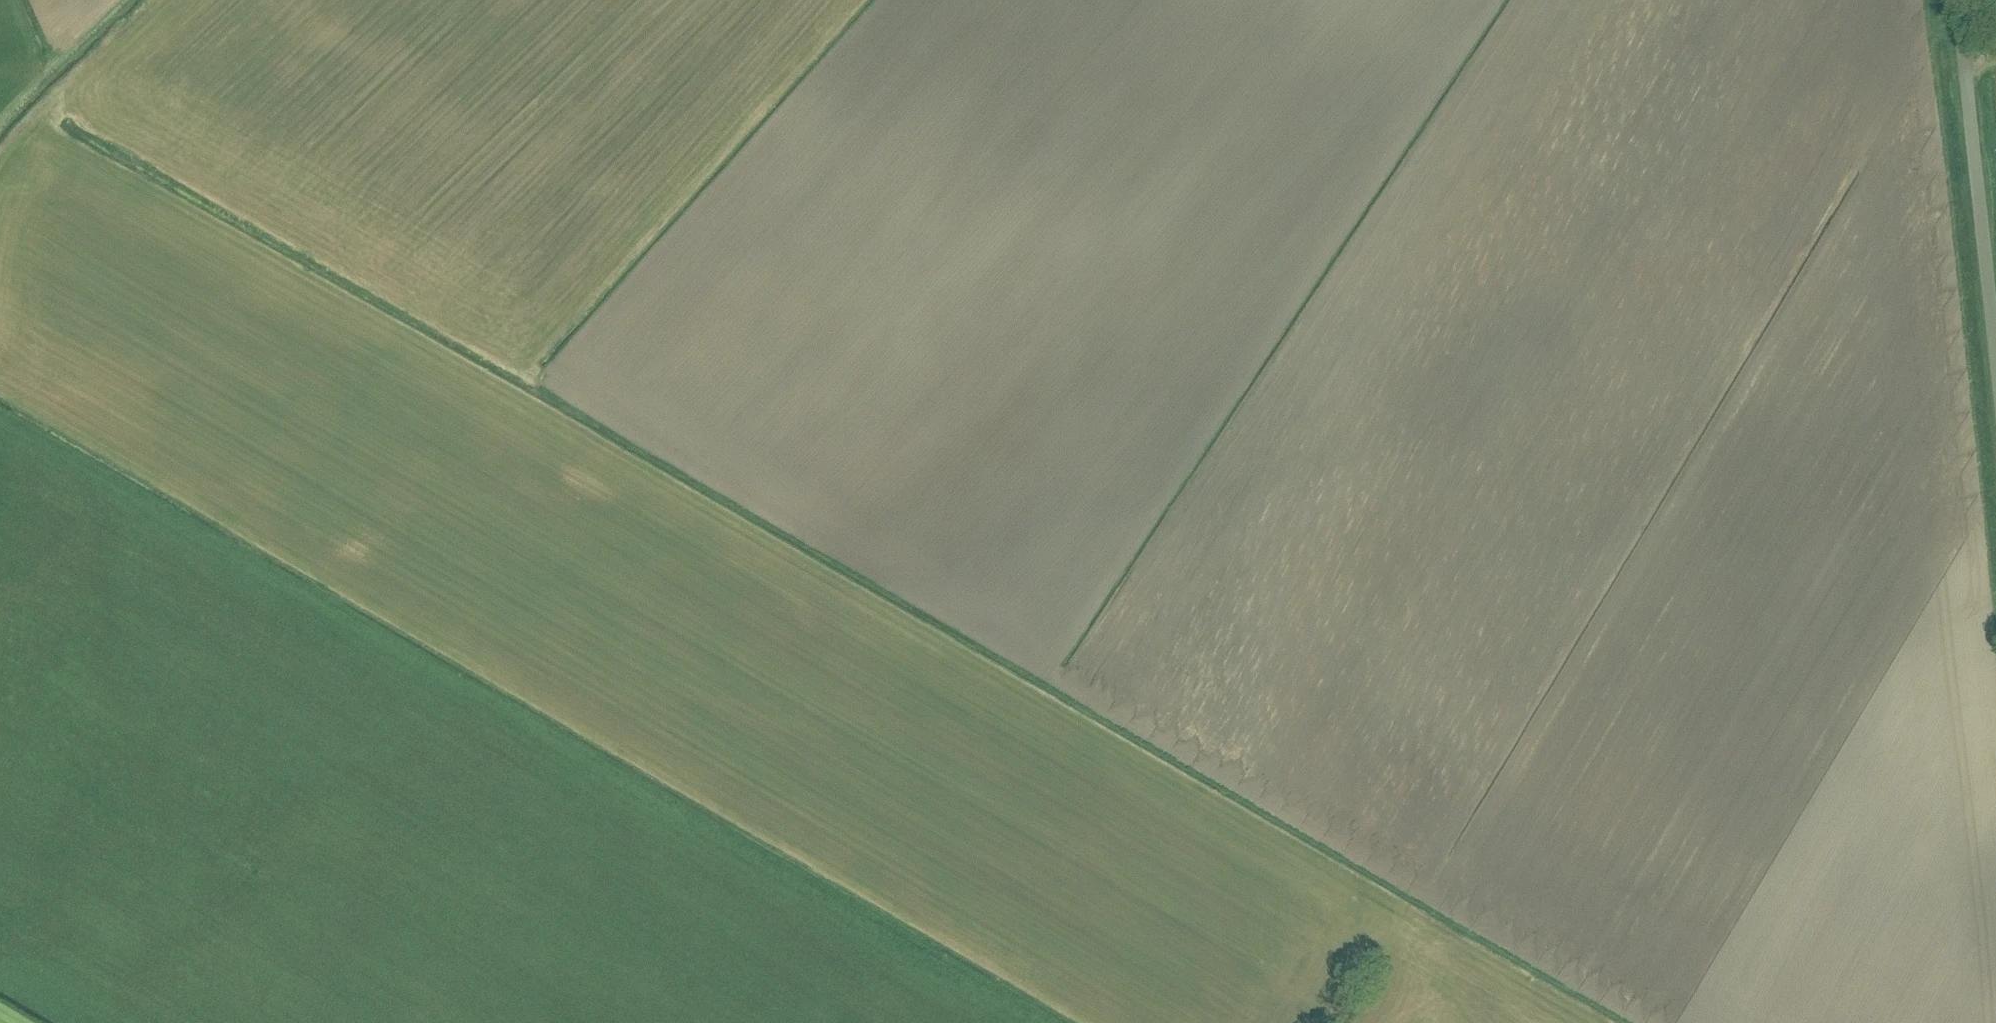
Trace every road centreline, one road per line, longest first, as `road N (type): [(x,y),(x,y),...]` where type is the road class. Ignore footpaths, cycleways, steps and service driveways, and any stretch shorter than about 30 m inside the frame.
road 1 (unclassified): [(1995,364),(1955,0)]

